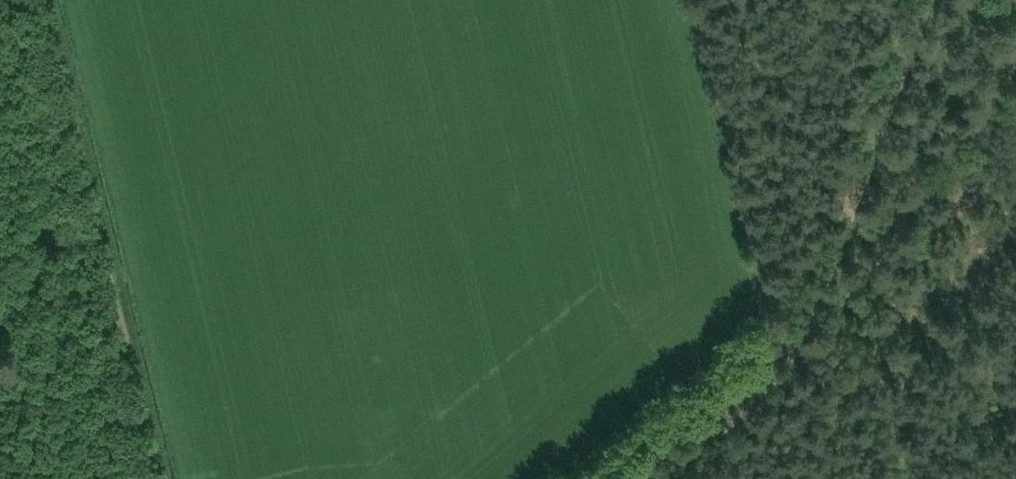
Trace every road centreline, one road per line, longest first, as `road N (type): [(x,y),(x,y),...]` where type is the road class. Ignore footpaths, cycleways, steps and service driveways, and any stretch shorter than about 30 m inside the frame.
road 1 (track): [(929,0),(779,368),(657,478)]
road 2 (track): [(48,0),(163,478)]

